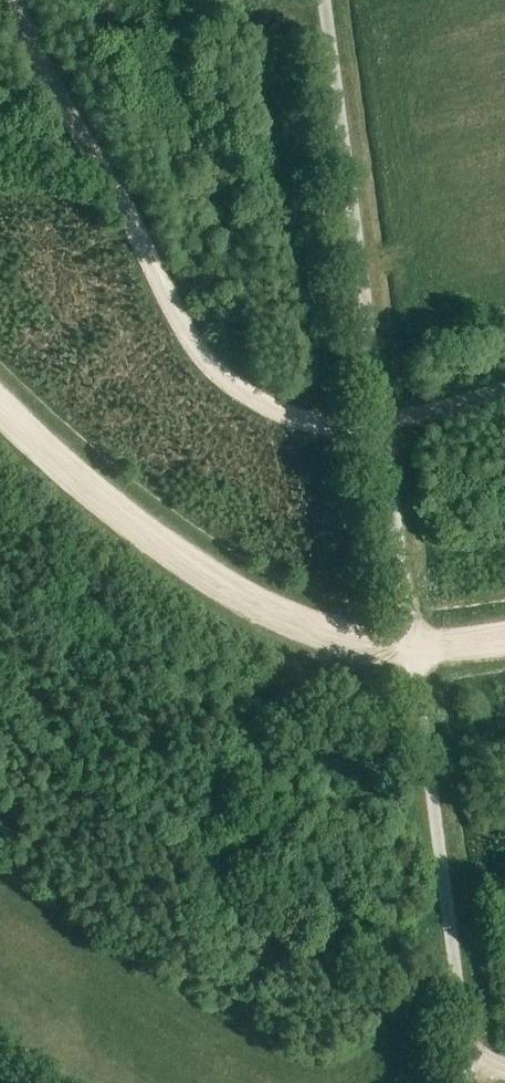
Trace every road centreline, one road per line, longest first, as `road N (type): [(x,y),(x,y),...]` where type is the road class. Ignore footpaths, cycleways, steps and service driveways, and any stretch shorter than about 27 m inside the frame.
road 1 (track): [(16,0),(195,345),(231,381),(318,423),(357,429),(389,428),(504,390)]
road 2 (track): [(504,644),(414,656),(373,651),(254,604),(100,501),(0,405)]

